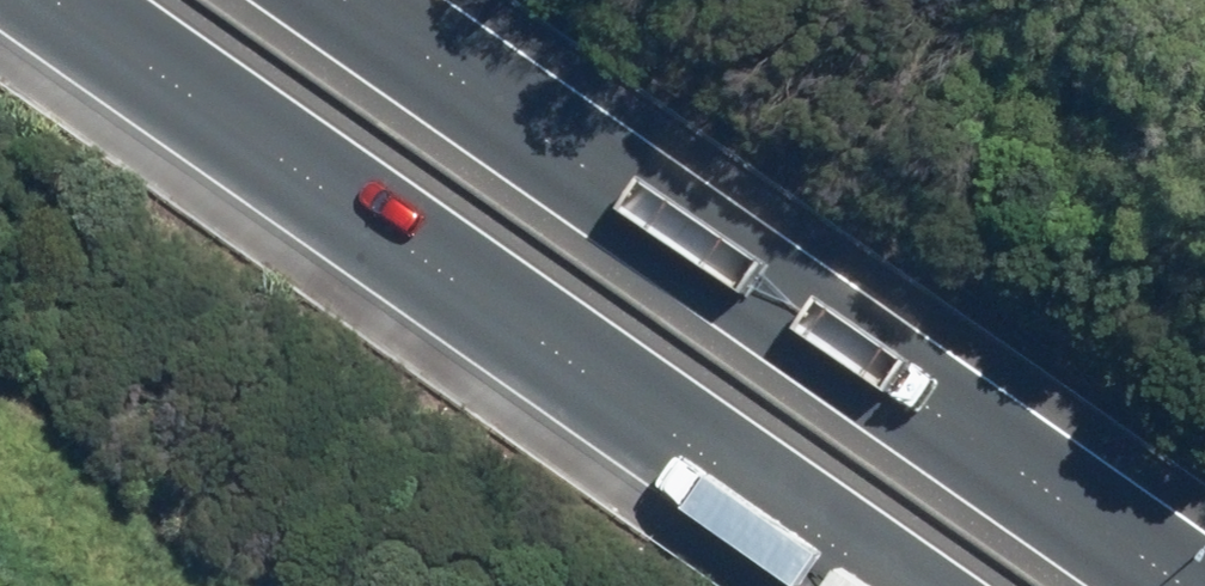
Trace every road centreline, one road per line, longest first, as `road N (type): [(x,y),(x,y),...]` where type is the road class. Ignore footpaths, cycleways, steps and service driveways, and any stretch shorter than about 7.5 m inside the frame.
road 1 (motorway): [(919,585),(95,0)]
road 2 (motorway): [(410,0),(1204,559)]

